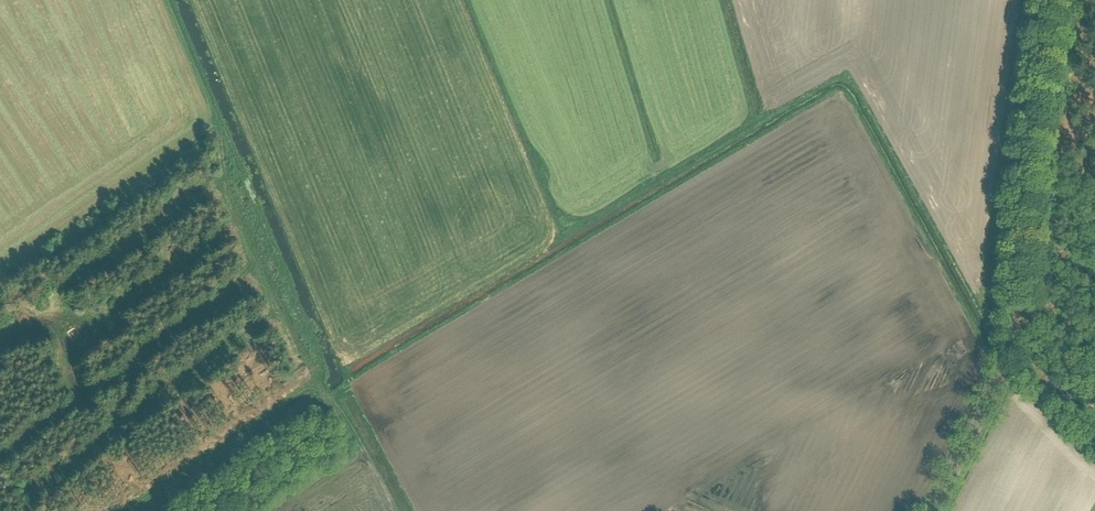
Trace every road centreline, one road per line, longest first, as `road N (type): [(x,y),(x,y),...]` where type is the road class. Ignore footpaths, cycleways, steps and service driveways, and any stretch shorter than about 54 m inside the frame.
road 1 (track): [(169,0),(309,365),(397,510)]
road 2 (tertiary): [(933,510),(1006,355),(1048,0)]
road 3 (track): [(121,510),(316,378)]

